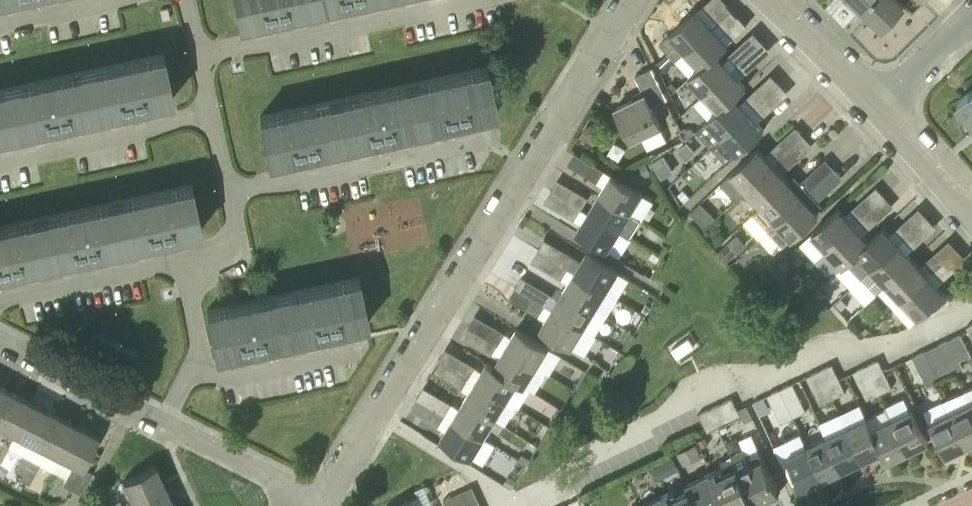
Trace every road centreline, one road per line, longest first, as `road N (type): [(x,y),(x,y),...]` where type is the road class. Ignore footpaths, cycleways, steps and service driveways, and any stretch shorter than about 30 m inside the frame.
road 1 (residential): [(313,505),(632,0)]
road 2 (residential): [(200,56),(460,0)]
road 3 (residential): [(228,193),(482,138)]
road 4 (residential): [(0,157),(210,111)]
road 5 (residential): [(0,297),(173,261),(209,271)]
road 6 (residential): [(162,423),(0,342)]
road 7 (residential): [(313,505),(162,423)]
road 8 (residential): [(192,368),(230,376),(358,348)]
road 9 (residential): [(880,107),(771,0)]
road 10 (residential): [(971,210),(880,107)]
road 11 (residential): [(880,107),(971,15)]

